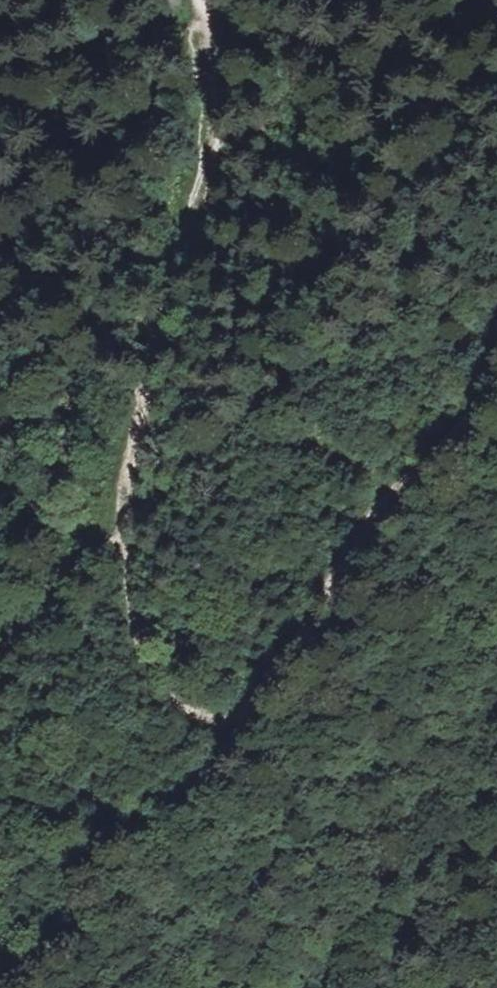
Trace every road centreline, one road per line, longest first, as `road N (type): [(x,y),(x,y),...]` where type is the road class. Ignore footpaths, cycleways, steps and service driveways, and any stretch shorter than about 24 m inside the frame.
road 1 (track): [(496,365),(343,551),(230,709),(179,704),(141,670),(126,522)]
road 2 (track): [(126,522),(139,412),(208,153),(212,87),(195,0)]
road 3 (track): [(0,642),(126,522)]

